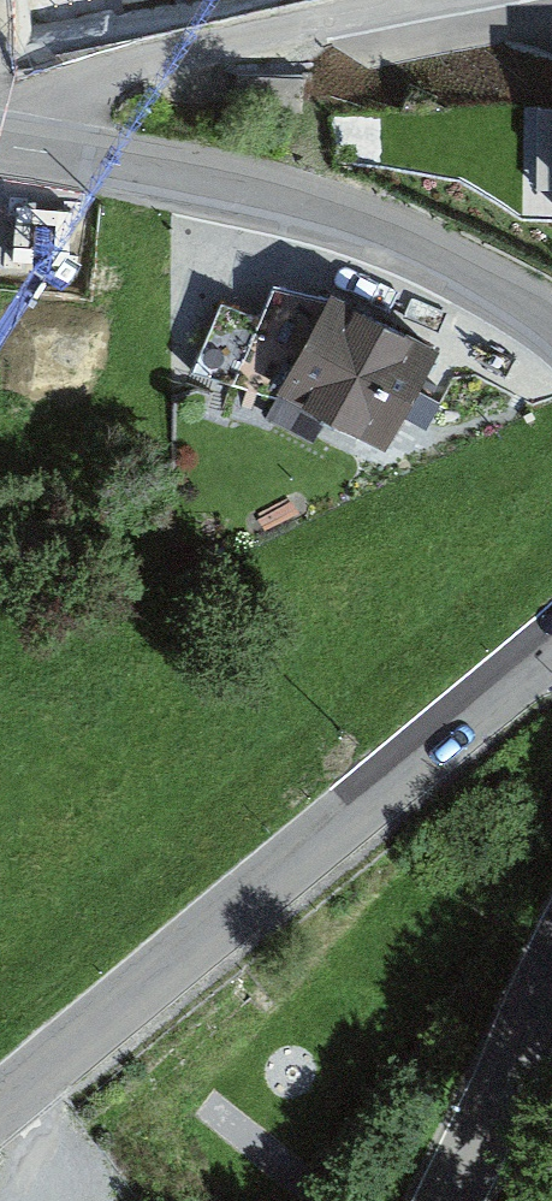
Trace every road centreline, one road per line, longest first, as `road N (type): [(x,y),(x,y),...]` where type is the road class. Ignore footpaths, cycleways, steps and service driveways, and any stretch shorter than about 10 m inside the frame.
road 1 (tertiary): [(0,1106),(551,644)]
road 2 (tertiary): [(551,325),(480,278),(358,224),(0,146)]
road 3 (tertiary): [(446,1200),(551,969)]

